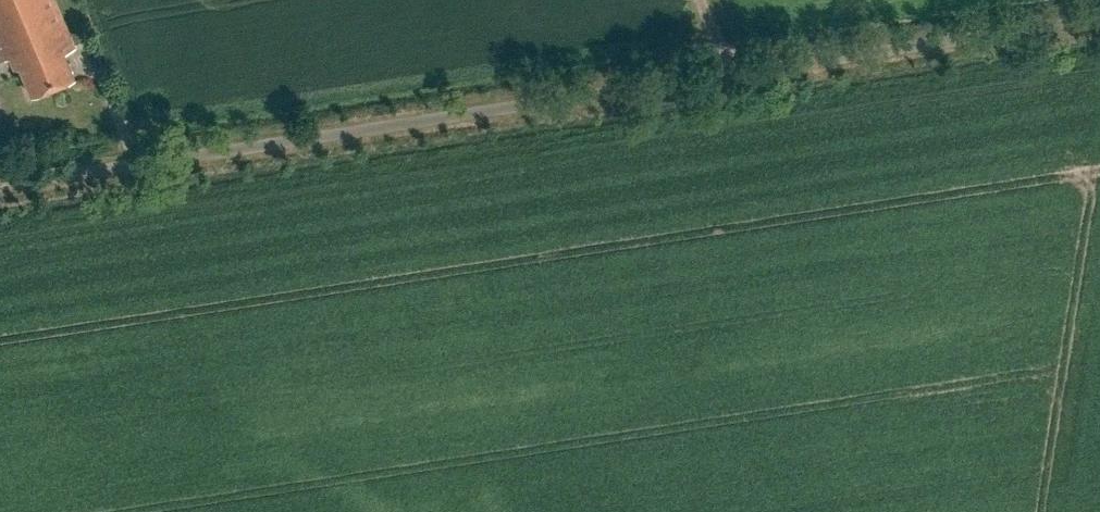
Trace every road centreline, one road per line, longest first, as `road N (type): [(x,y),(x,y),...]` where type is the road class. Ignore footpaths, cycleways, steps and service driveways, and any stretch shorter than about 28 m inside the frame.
road 1 (unclassified): [(0,184),(1099,18)]

